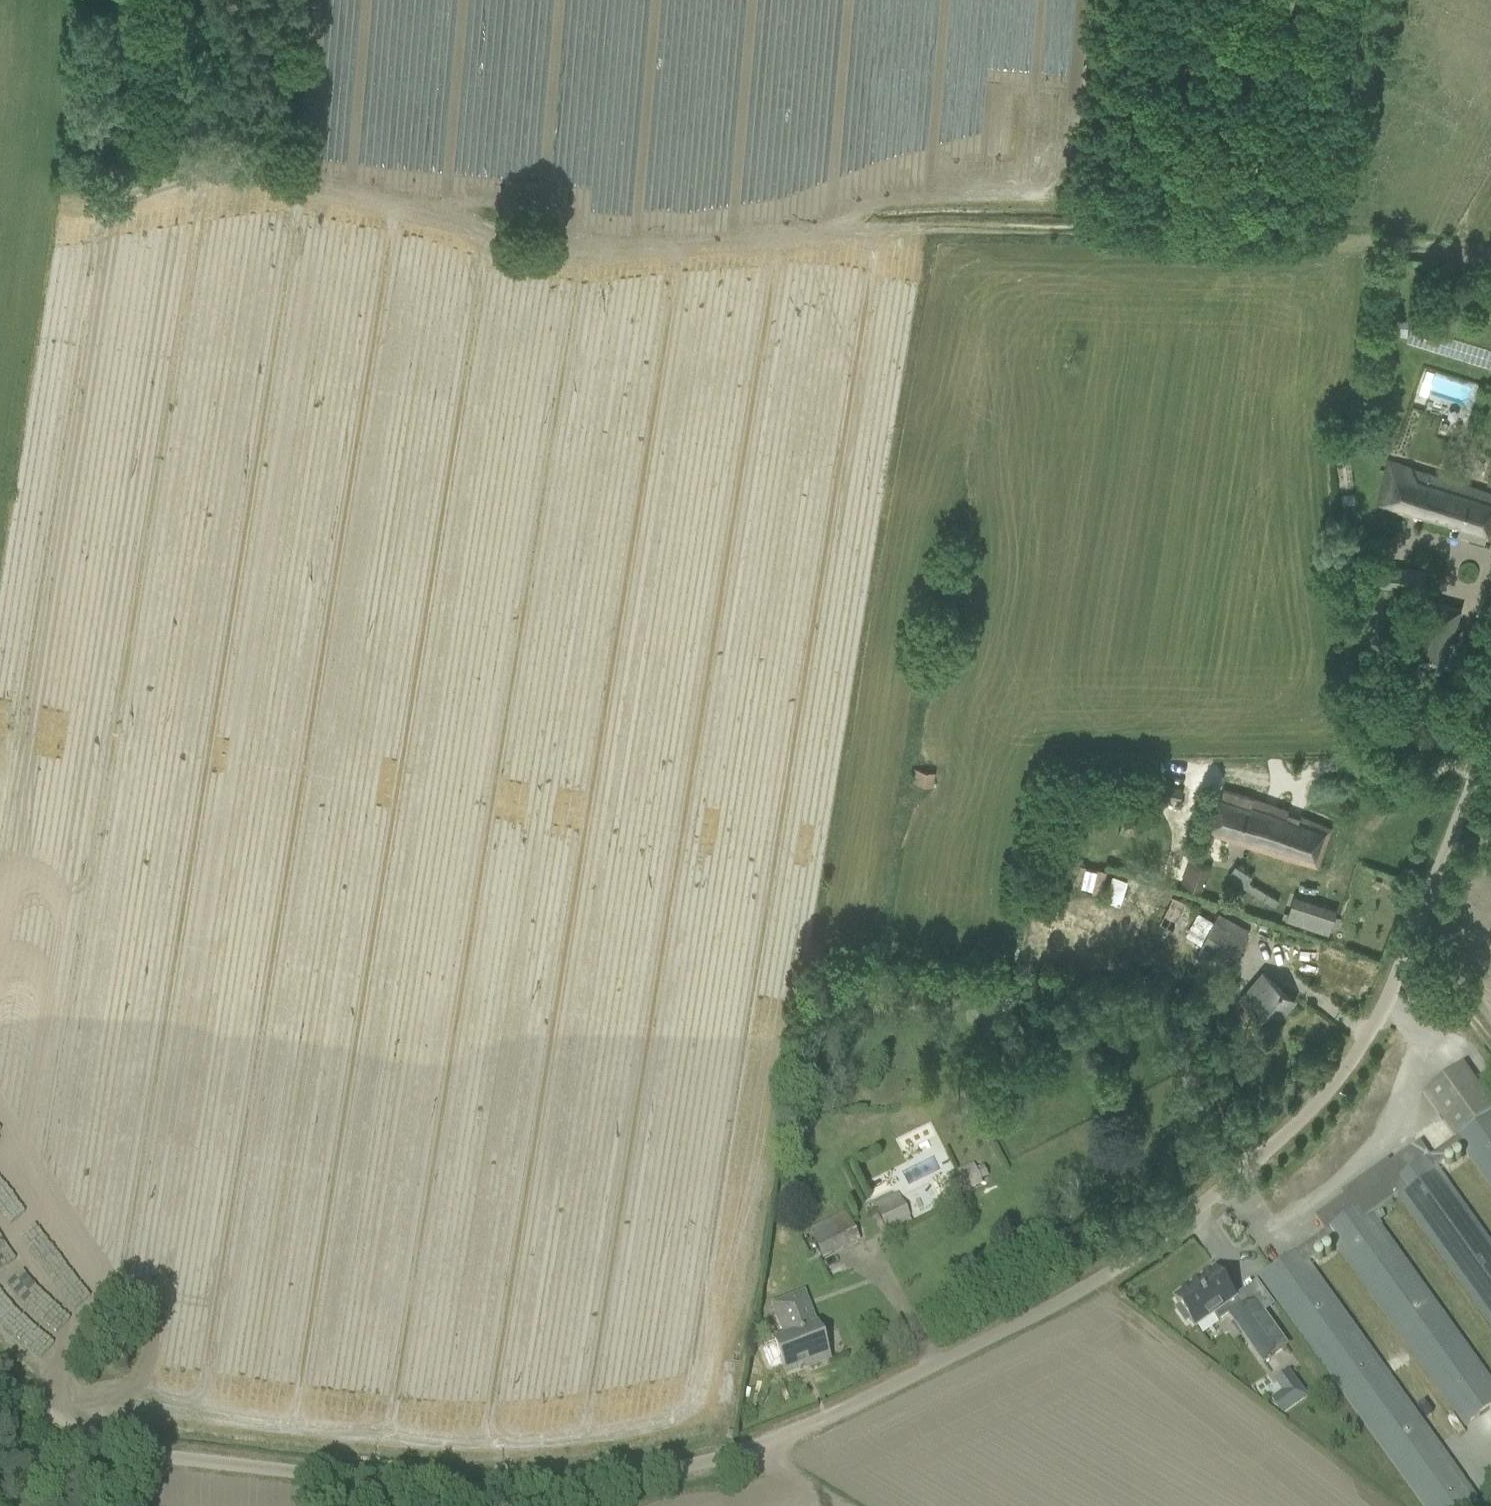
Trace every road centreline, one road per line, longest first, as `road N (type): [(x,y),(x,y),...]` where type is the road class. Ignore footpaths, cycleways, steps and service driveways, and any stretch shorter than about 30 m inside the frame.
road 1 (track): [(1490,259),(1353,237),(642,209),(371,187),(256,129),(189,0)]
road 2 (unclassified): [(567,1486),(759,1447),(1121,1268),(1278,1161),(1358,1063),(1490,737)]
road 3 (unclassified): [(567,1486),(470,1494),(180,1473),(52,1442),(0,1389)]
road 4 (track): [(1490,1031),(1409,939)]

